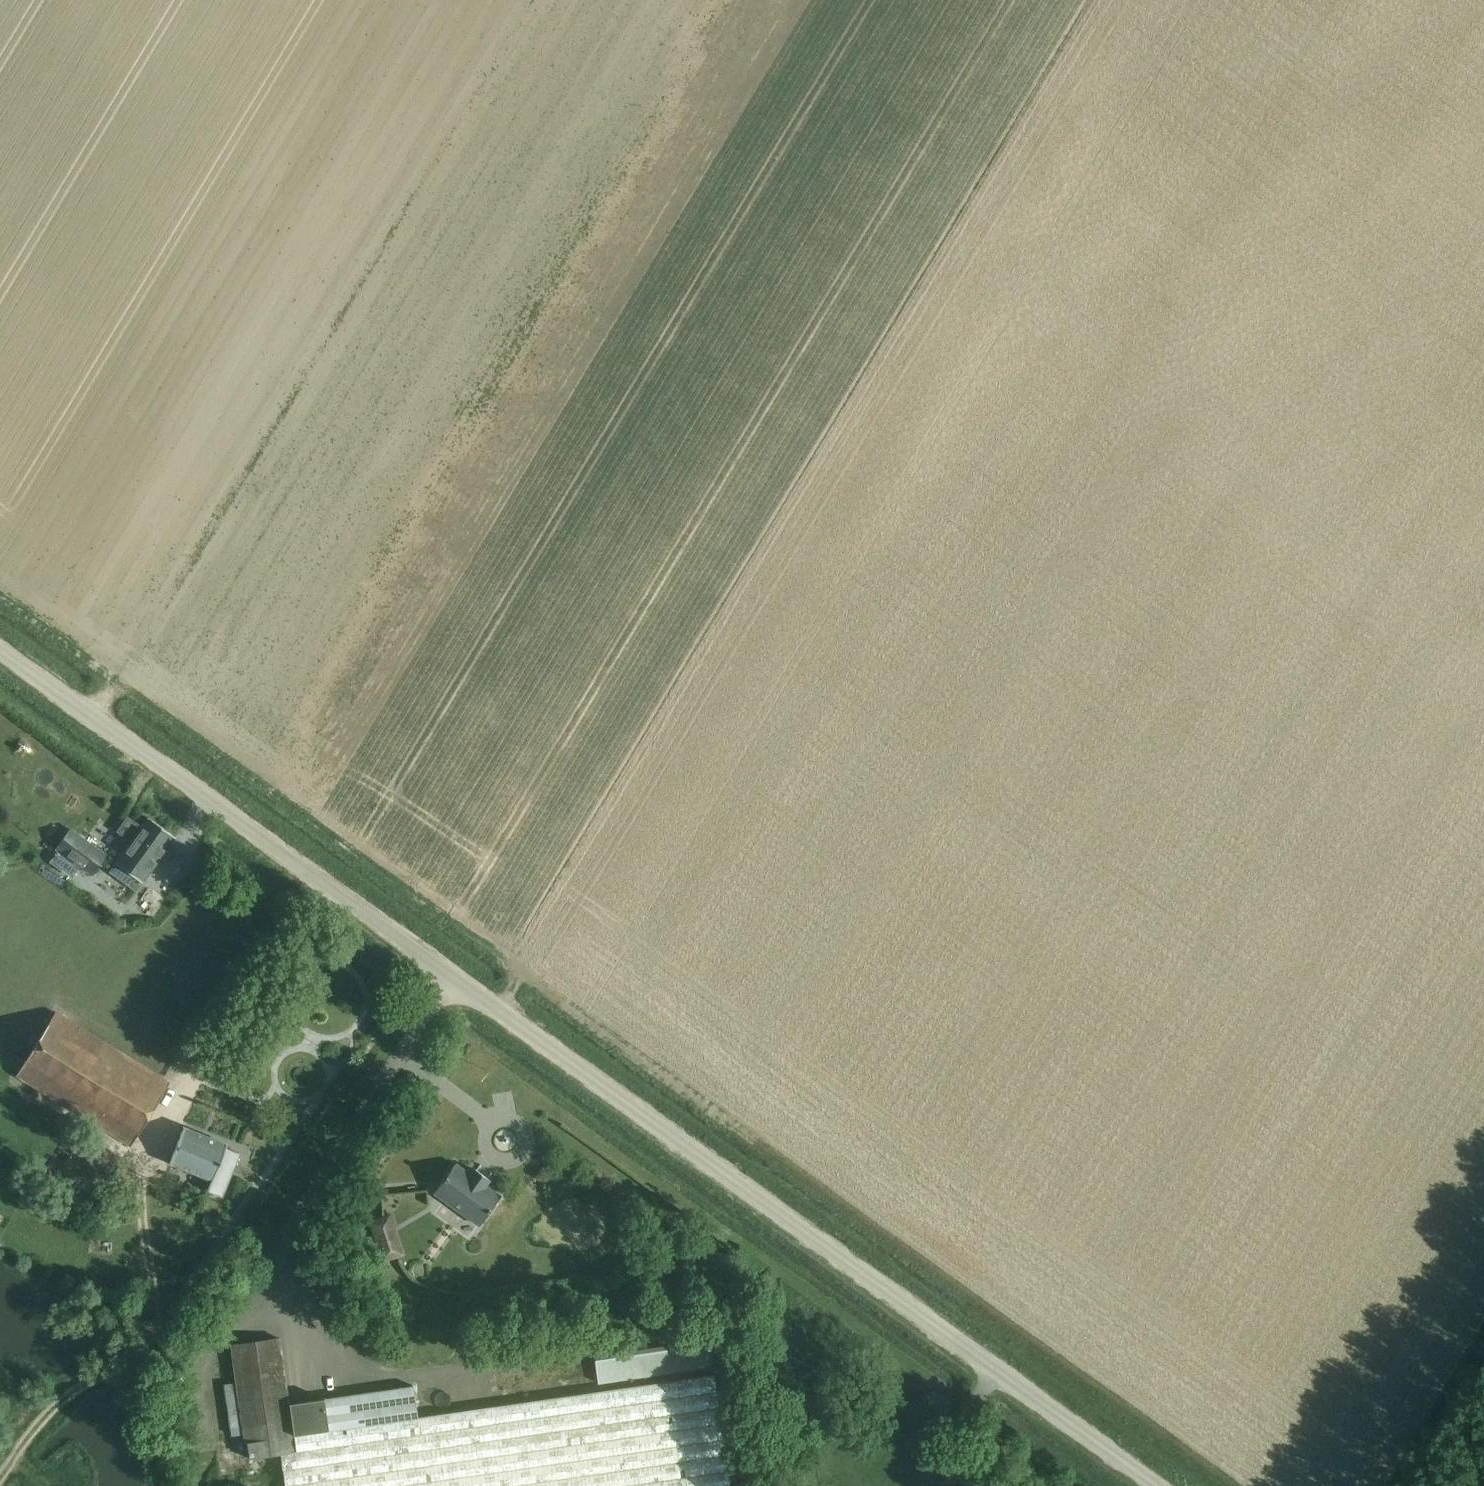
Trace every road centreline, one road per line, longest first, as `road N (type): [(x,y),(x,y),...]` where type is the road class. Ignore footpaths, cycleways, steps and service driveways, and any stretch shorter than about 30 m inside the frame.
road 1 (unclassified): [(1165,1485),(0,645)]
road 2 (track): [(0,1481),(67,1395),(116,1370)]

